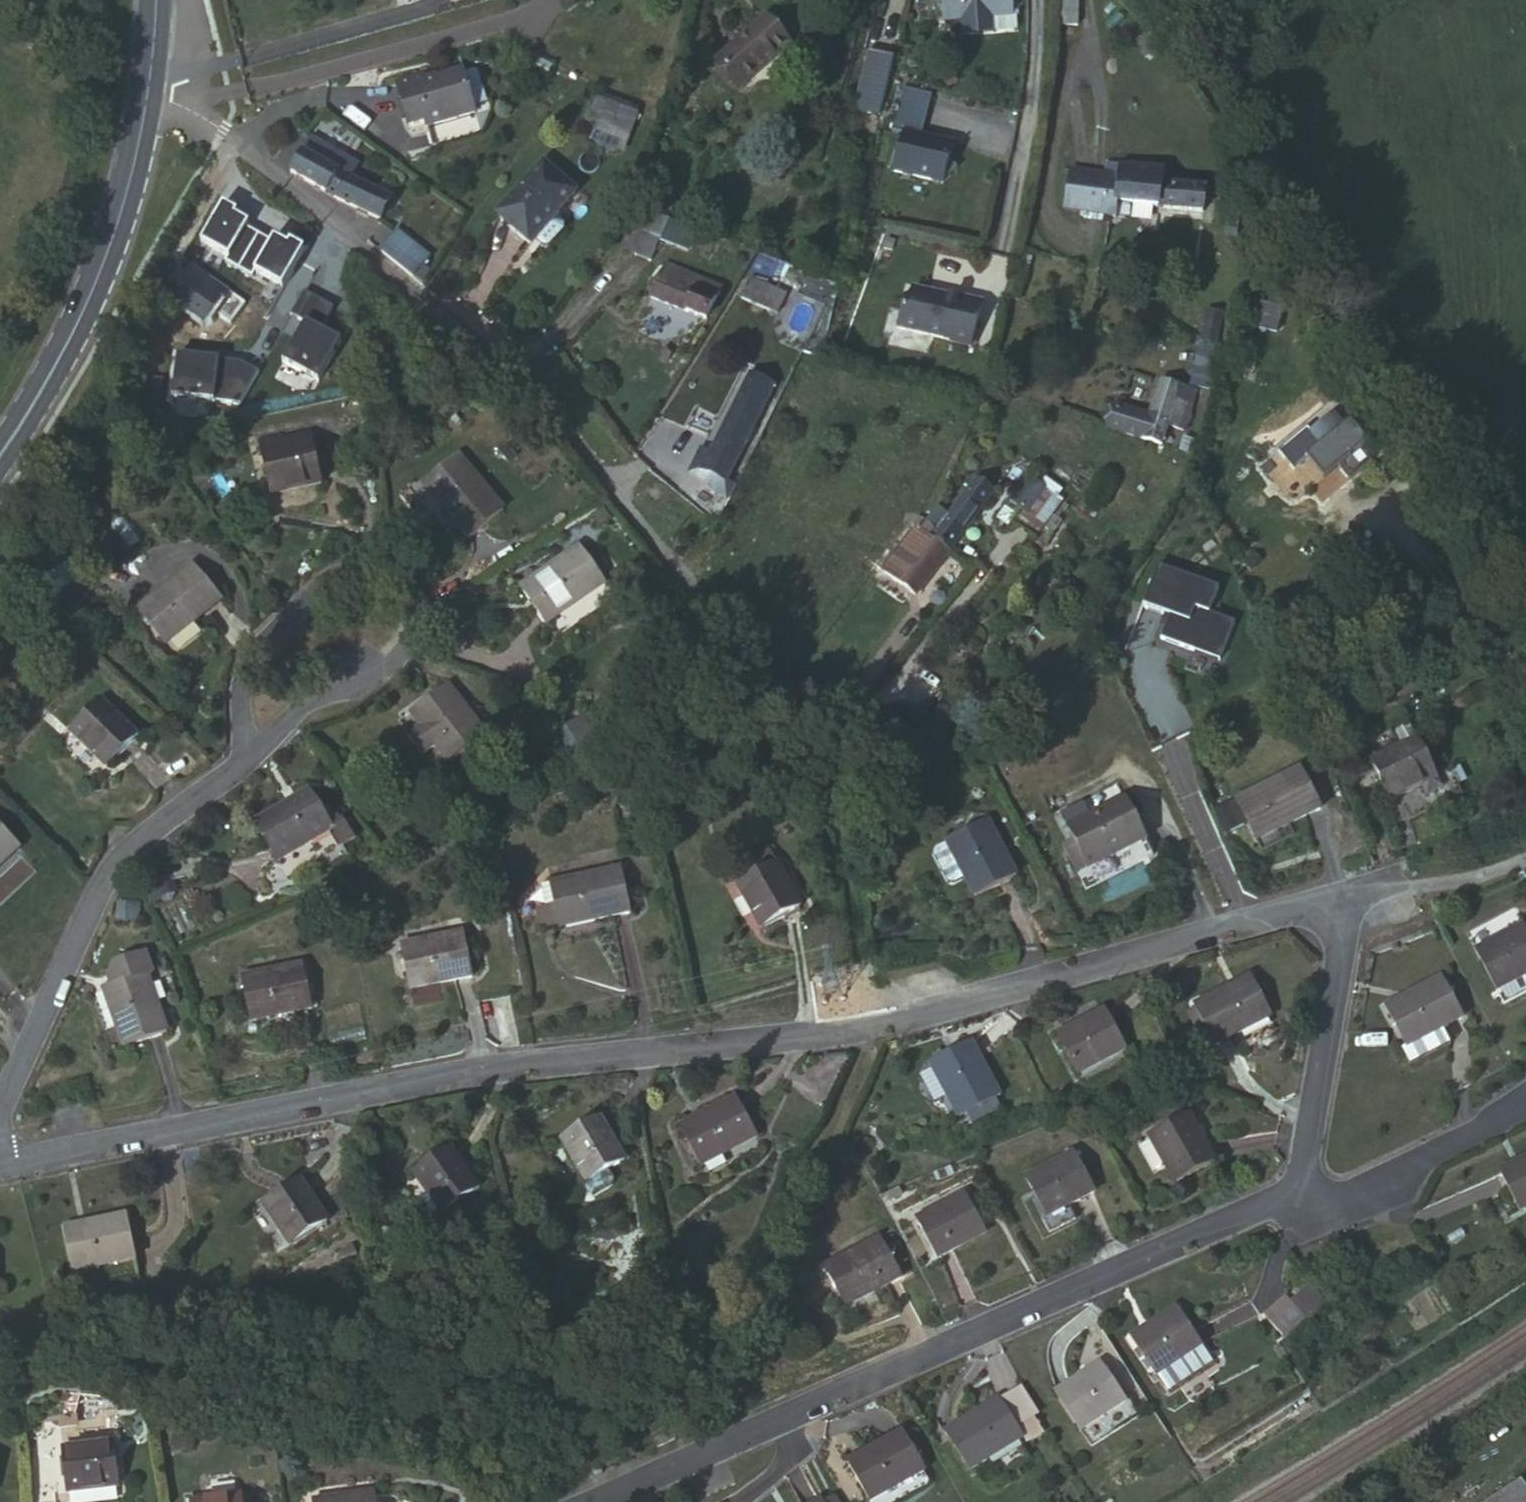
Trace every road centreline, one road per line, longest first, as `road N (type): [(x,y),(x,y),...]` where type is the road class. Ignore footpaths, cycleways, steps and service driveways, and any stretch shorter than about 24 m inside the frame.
road 1 (residential): [(0,1158),(610,1051),(867,1026),(1342,910)]
road 2 (residential): [(860,683),(810,688),(759,672),(527,383),(222,131),(148,98)]
road 3 (residential): [(572,1501),(1302,1188)]
road 4 (residential): [(0,1118),(115,856),(164,832),(241,762),(365,676)]
road 5 (secondary): [(0,448),(49,379),(101,268),(148,98)]
road 6 (residential): [(1302,1188),(1342,910)]
road 7 (residential): [(1302,1188),(1325,1211),(1427,1164),(1525,1099)]
road 8 (track): [(1394,890),(1496,876),(1525,863)]

